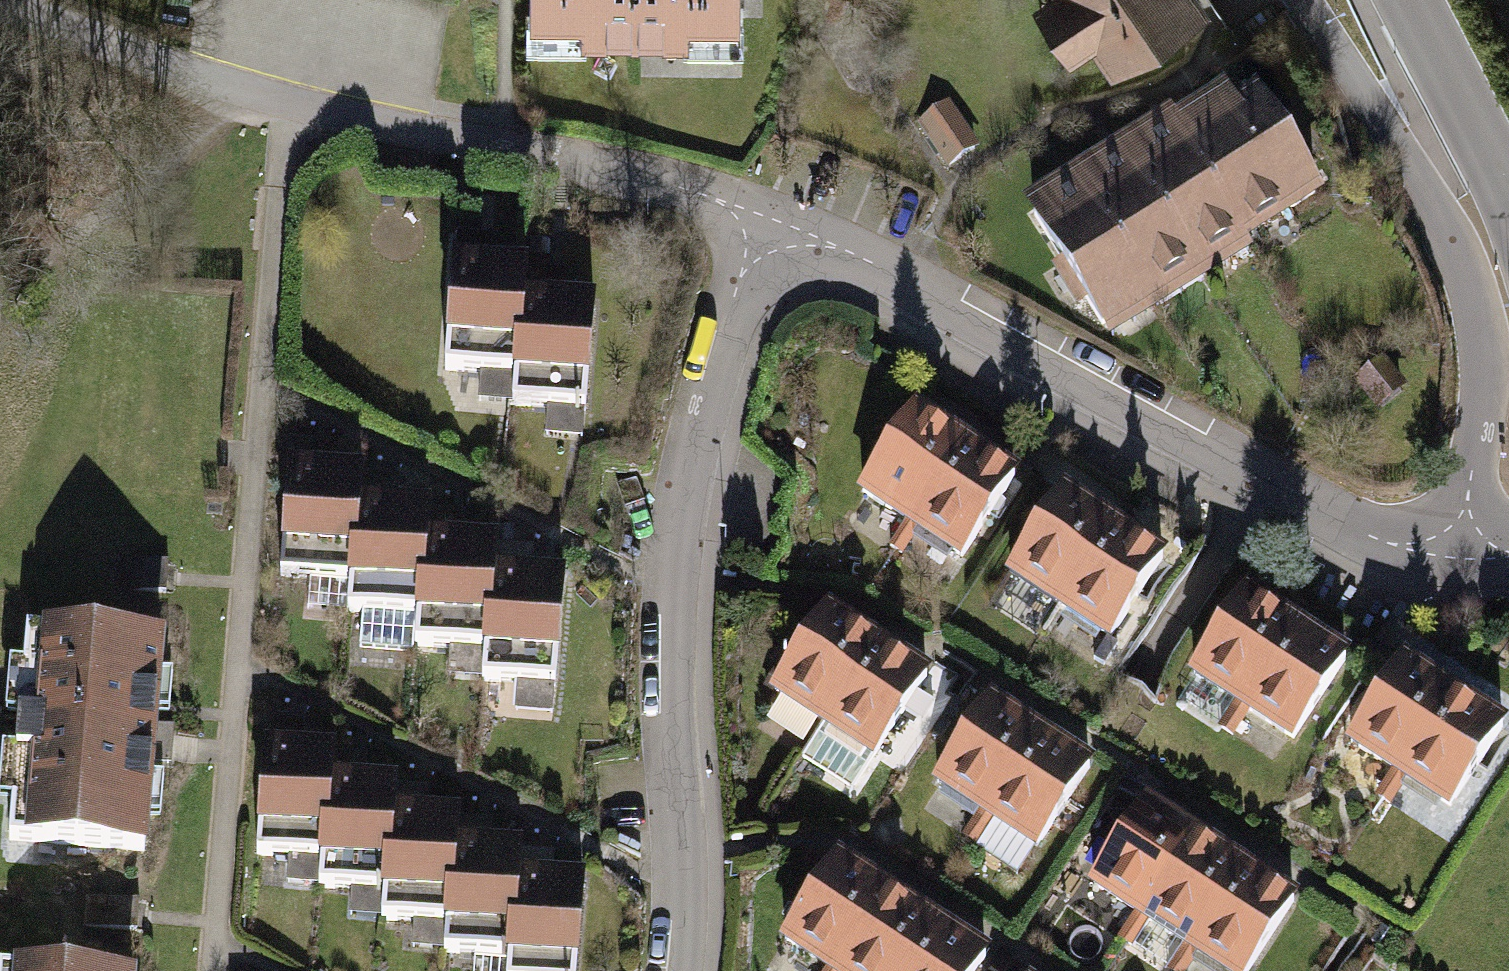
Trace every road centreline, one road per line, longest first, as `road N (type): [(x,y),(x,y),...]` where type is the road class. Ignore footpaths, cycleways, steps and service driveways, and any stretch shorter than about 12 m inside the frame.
road 1 (residential): [(1469,557),(1396,547),(768,214)]
road 2 (residential): [(768,214),(703,406),(665,589),(680,970)]
road 3 (residential): [(1303,0),(1424,184),(1481,310),(1487,396),(1469,557)]
road 4 (residential): [(768,214),(244,92)]
road 5 (track): [(244,92),(0,297)]
road 6 (residential): [(1508,202),(1405,0)]

